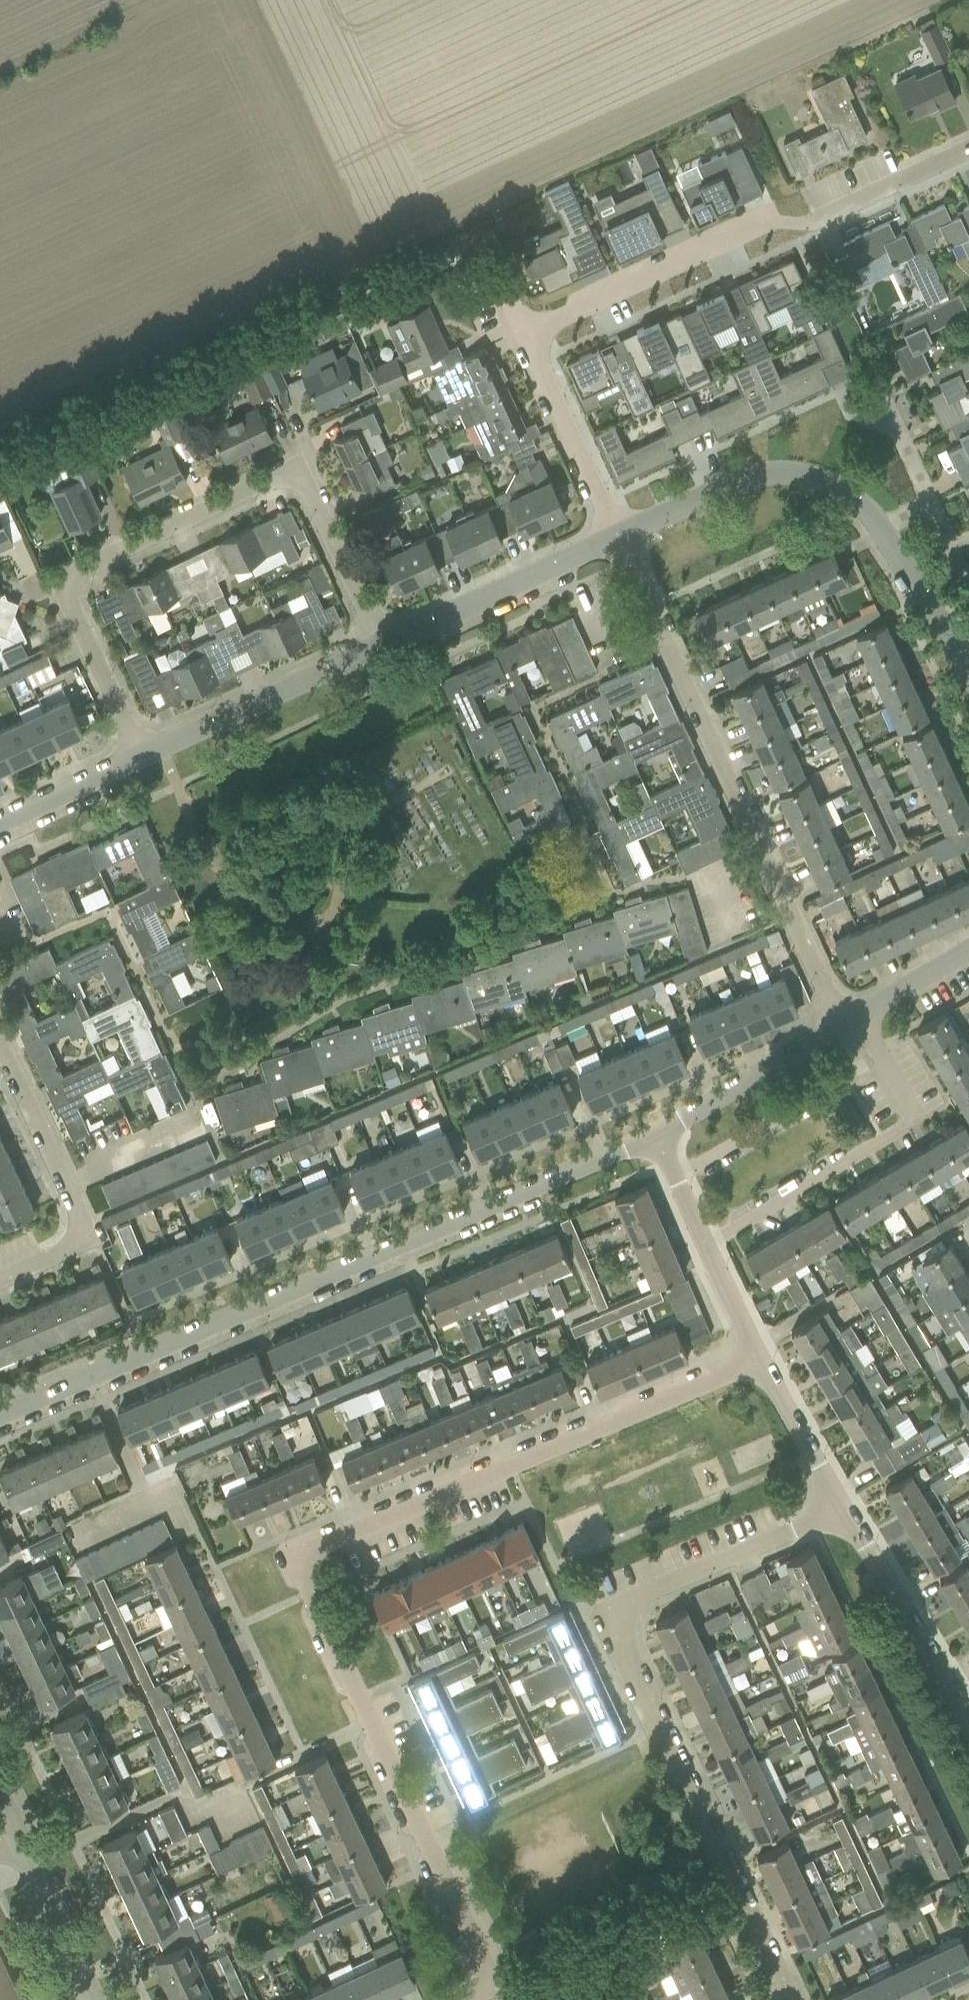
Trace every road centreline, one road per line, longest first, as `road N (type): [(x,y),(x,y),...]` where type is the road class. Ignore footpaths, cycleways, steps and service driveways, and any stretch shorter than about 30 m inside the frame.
road 1 (residential): [(467,1999),(483,1980),(479,1953),(310,1594),(308,1560),(334,1541),(758,1362)]
road 2 (residential): [(0,1415),(657,1134)]
road 3 (residential): [(793,1999),(628,1658),(621,1626),(632,1598),(842,1508)]
road 4 (residential): [(140,758),(74,612),(70,586),(91,565),(266,481),(293,480),(311,496),(381,645)]
road 5 (residential): [(843,1024),(617,536)]
road 6 (residential): [(957,650),(859,502),(811,477),(752,476),(617,536)]
road 7 (residential): [(706,1245),(919,1120),(857,1016)]
road 8 (residential): [(525,334),(773,222),(819,225)]
road 9 (residential): [(0,1283),(58,1257),(75,1231),(72,1200),(0,1046)]
road 10 (residential): [(140,758),(381,645)]
road 11 (residential): [(381,645),(617,536)]
road 12 (residential): [(968,1718),(842,1508)]
road 13 (residential): [(617,536),(525,334)]
road 14 (residential): [(657,1134),(843,1024)]
road 15 (residential): [(92,1999),(20,1842)]
road 16 (residential): [(842,1508),(758,1362)]
road 17 (residential): [(968,154),(819,225)]
road 18 (residential): [(0,827),(140,758)]
road 19 (residential): [(857,1016),(968,950)]
road 20 (residential): [(758,1362),(706,1245)]
road 21 (residential): [(706,1245),(657,1134)]

